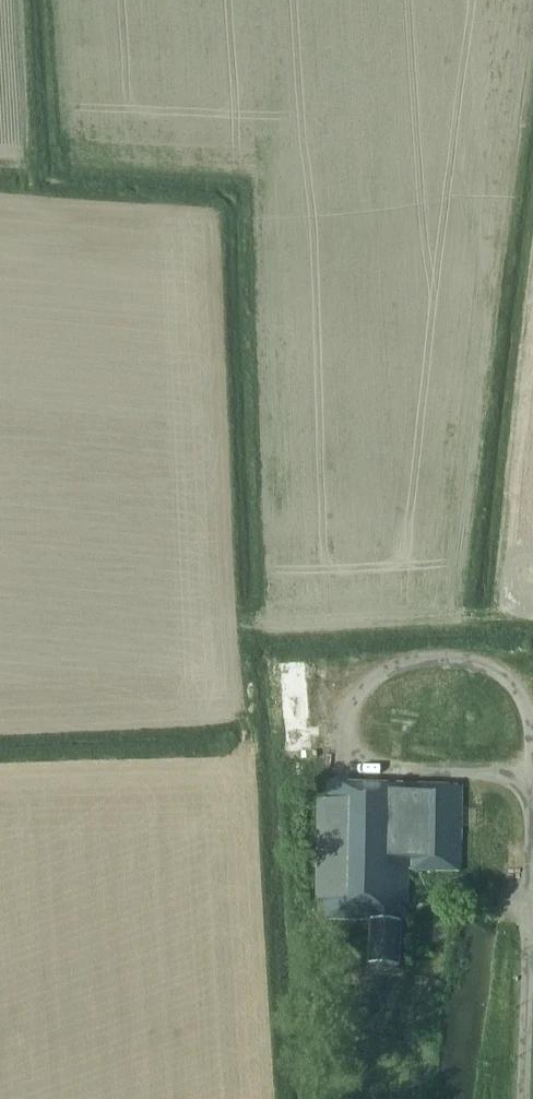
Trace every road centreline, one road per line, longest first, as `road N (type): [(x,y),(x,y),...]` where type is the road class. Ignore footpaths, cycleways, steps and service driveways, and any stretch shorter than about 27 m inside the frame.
road 1 (track): [(523,1098),(528,919)]

